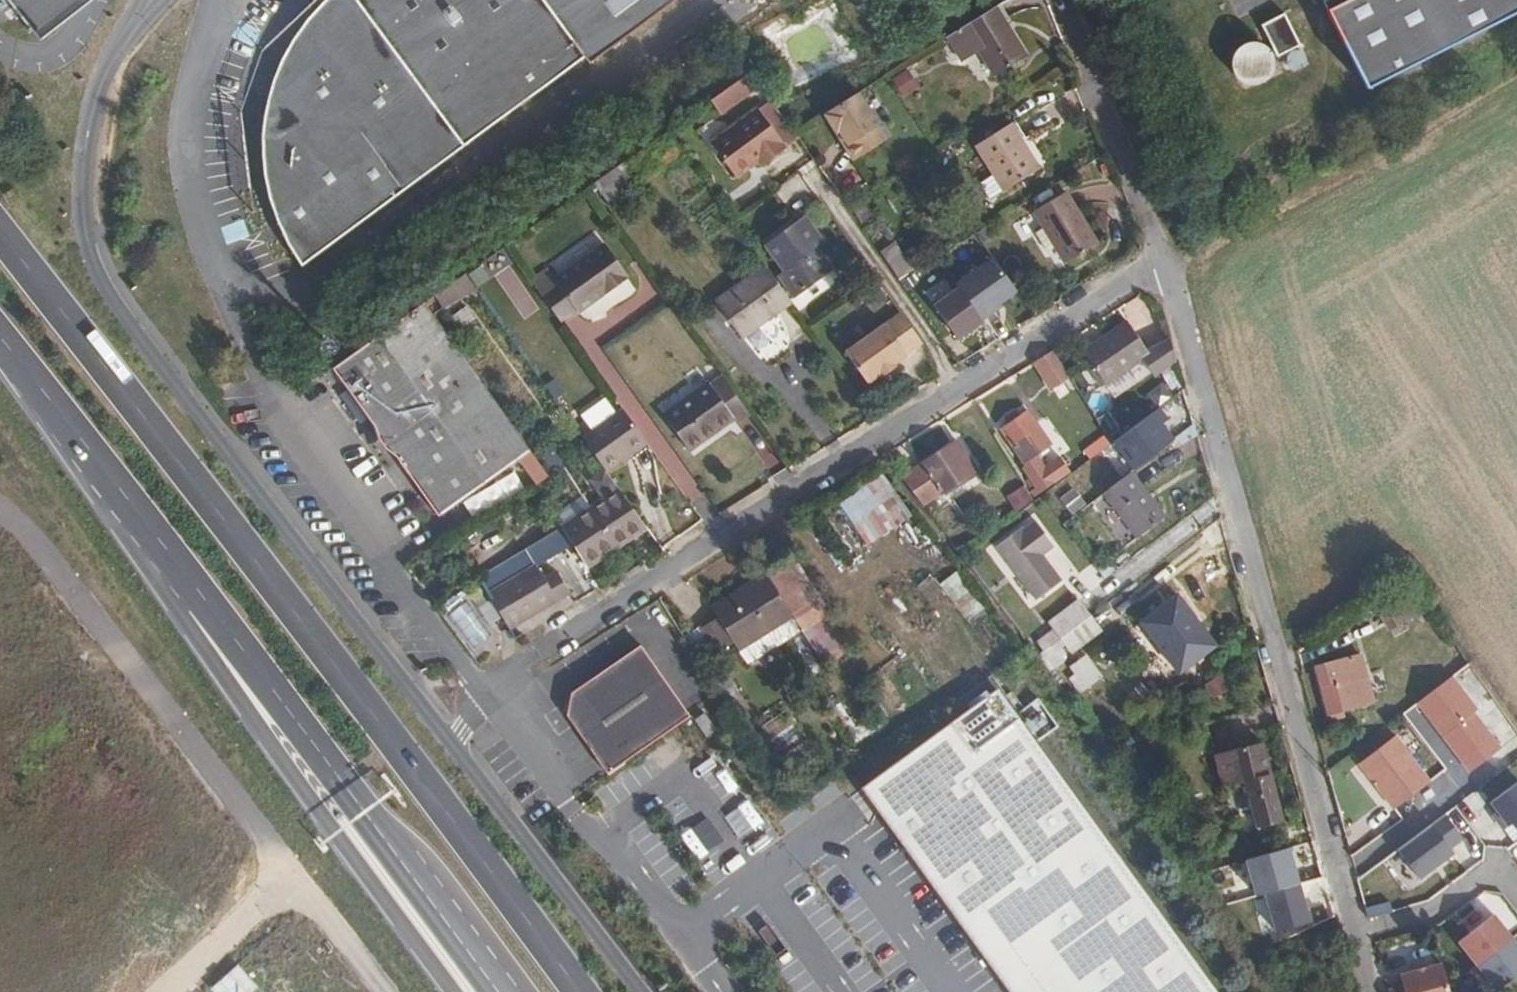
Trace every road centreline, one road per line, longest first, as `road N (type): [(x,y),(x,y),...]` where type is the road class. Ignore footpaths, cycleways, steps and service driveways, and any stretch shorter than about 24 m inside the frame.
road 1 (primary): [(579,991),(0,231)]
road 2 (residential): [(448,740),(487,701),(685,564),(1164,257)]
road 3 (residential): [(1164,257),(1372,991)]
road 4 (primary): [(0,346),(382,834)]
road 5 (residential): [(0,511),(23,522),(295,880)]
road 6 (residential): [(1164,257),(1061,0)]
road 7 (primary): [(382,834),(511,991)]
road 8 (primary): [(382,834),(486,991)]
road 9 (residential): [(295,880),(169,991)]
road 10 (residential): [(295,880),(384,991)]

